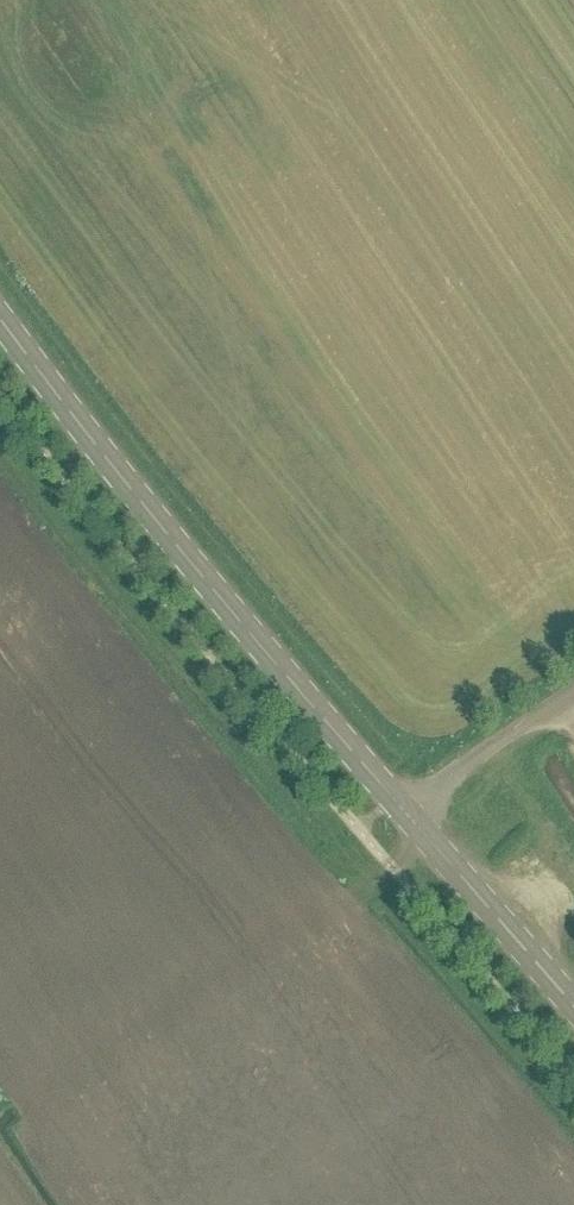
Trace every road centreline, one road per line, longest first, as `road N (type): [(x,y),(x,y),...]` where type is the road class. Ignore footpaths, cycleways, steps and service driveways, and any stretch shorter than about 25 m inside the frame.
road 1 (primary): [(404,811),(0,317)]
road 2 (primary): [(573,1004),(404,811)]
road 3 (unclassified): [(404,811),(573,692)]

